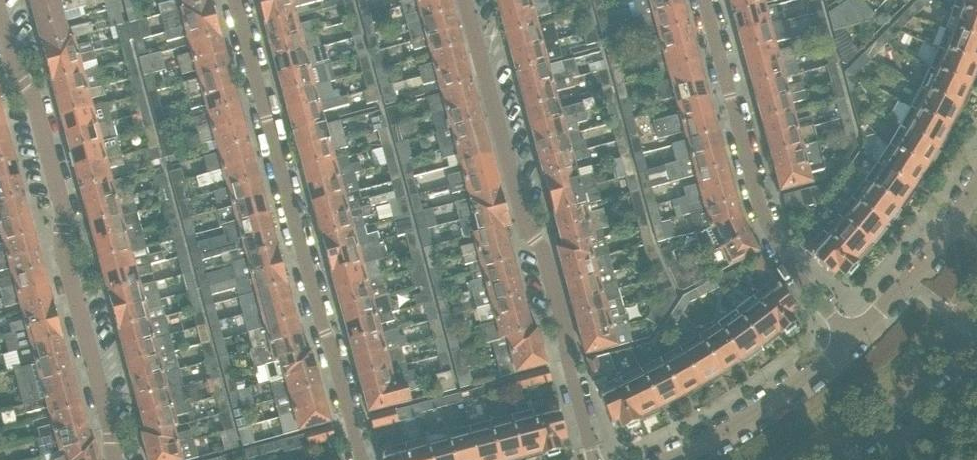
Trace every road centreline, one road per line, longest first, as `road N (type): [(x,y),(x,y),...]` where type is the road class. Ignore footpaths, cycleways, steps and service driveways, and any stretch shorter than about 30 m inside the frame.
road 1 (residential): [(595,459),(543,251),(525,225),(464,0)]
road 2 (residential): [(234,0),(361,459)]
road 3 (residential): [(114,459),(62,248),(63,209),(0,14)]
road 4 (residential): [(705,0),(771,229),(853,341)]
road 5 (residential): [(853,341),(745,429),(671,459)]
road 6 (residential): [(976,193),(853,341)]
road 7 (secondary): [(848,459),(976,340)]

